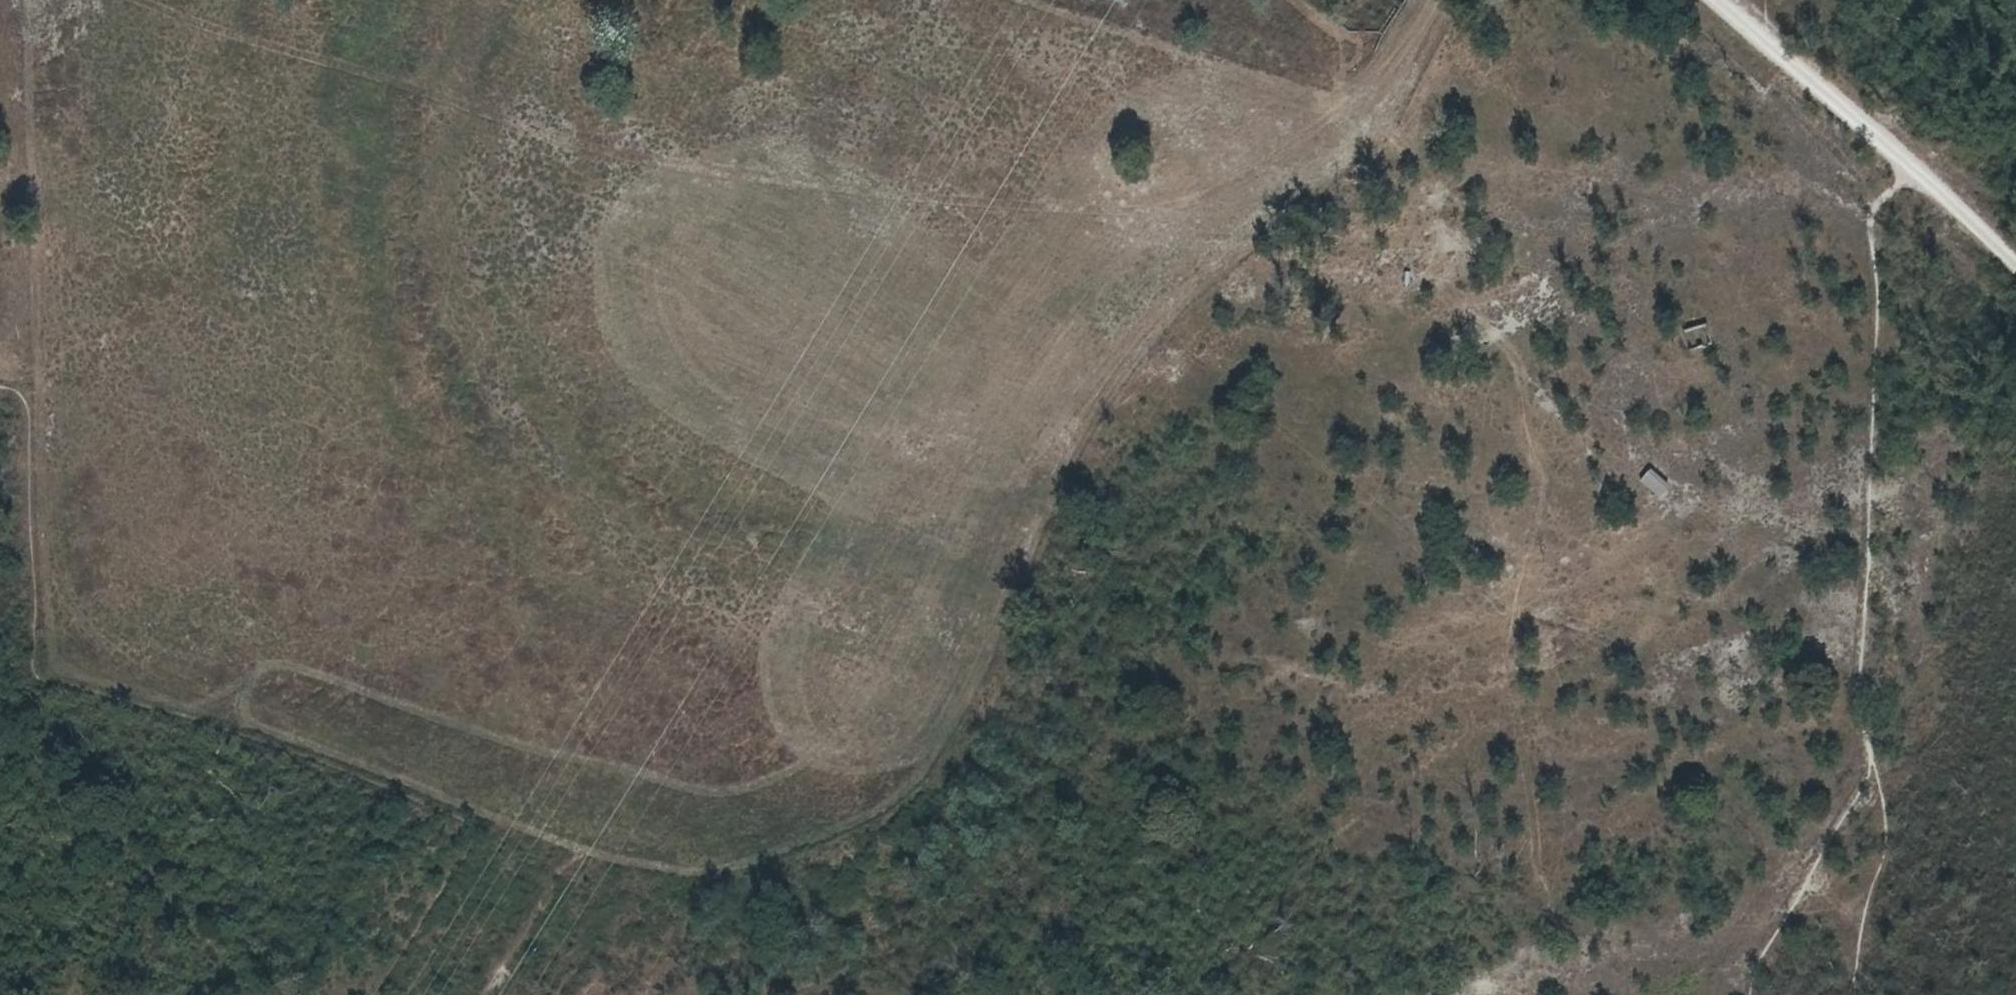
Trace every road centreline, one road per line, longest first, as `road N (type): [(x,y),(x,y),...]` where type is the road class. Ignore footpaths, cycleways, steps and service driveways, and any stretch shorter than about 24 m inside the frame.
road 1 (track): [(1434,0),(1383,100),(1345,148),(1234,202),(1157,213),(880,199),(652,167),(164,16),(0,9)]
road 2 (track): [(2015,265),(1730,0)]

